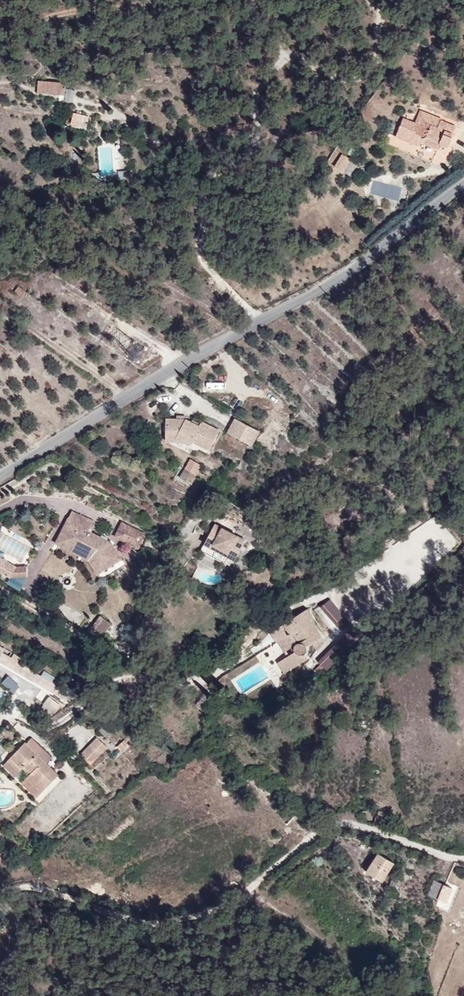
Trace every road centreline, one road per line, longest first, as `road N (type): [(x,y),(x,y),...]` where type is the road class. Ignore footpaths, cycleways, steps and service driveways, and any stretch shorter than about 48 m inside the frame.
road 1 (unclassified): [(463,182),(350,273),(175,366),(0,474)]

